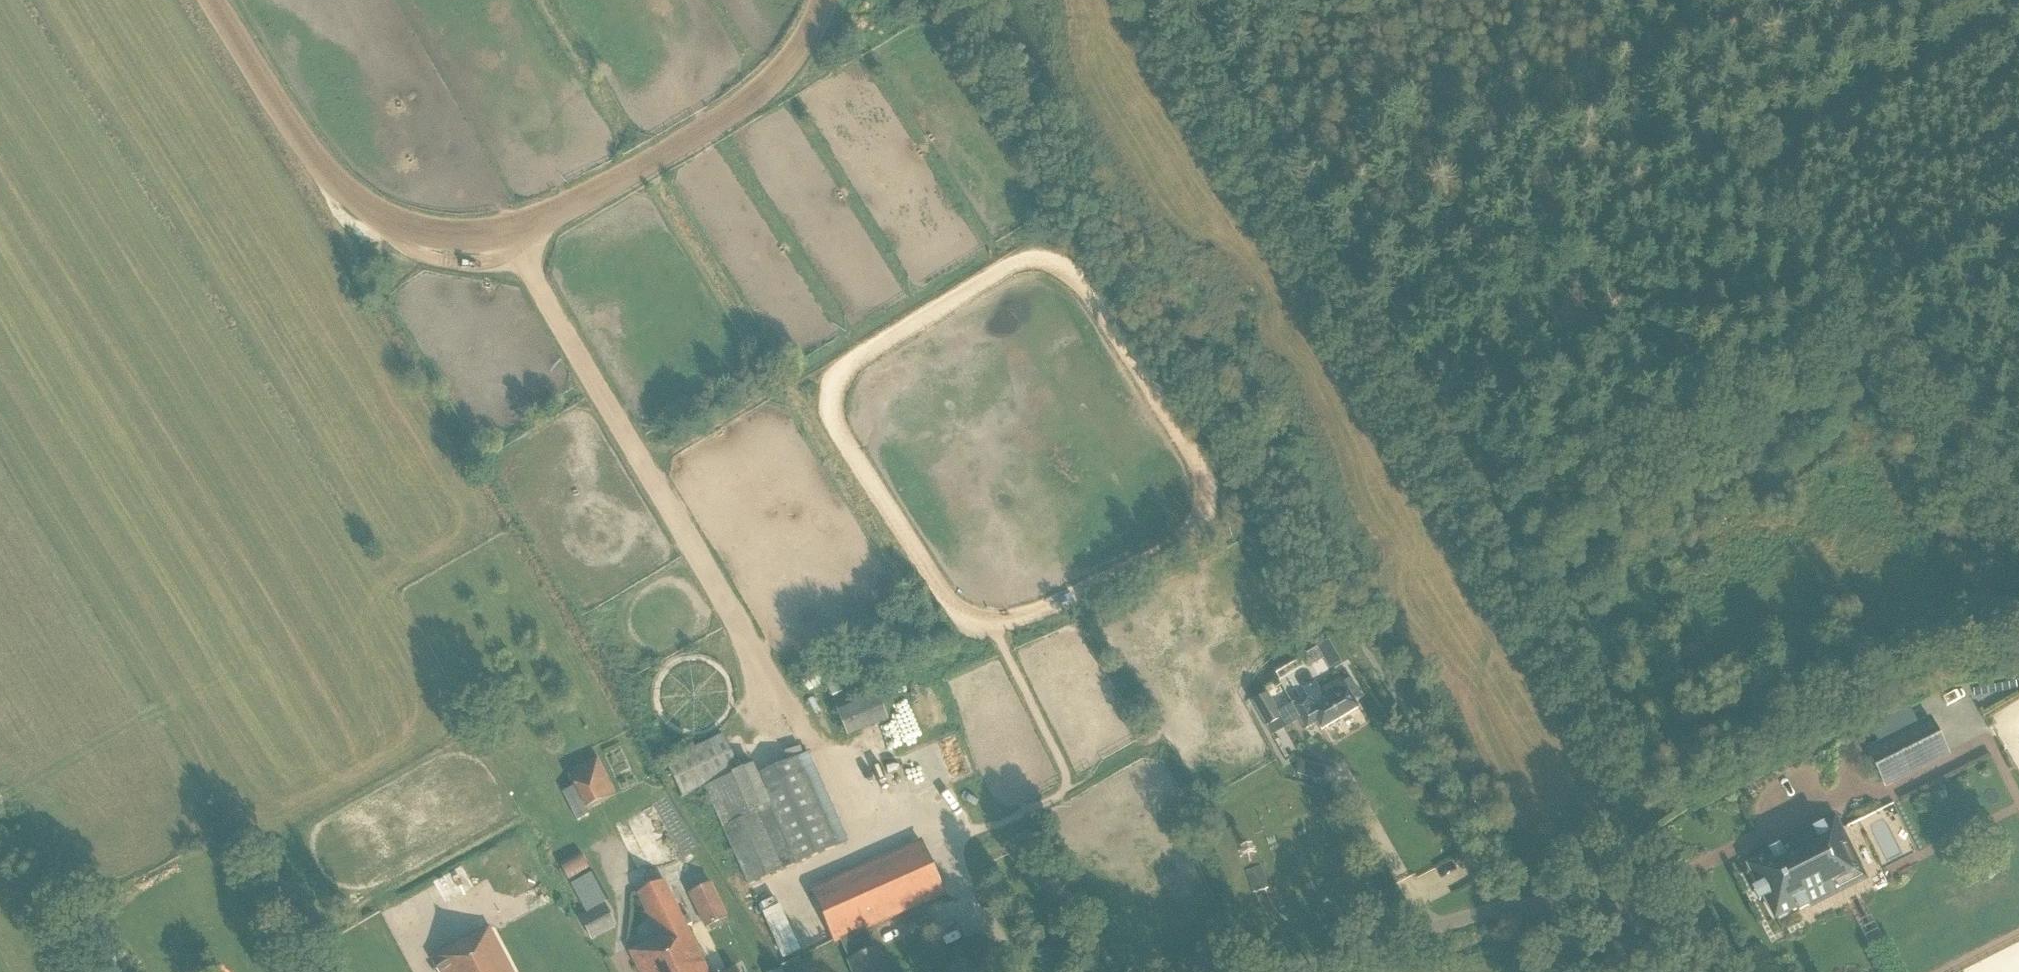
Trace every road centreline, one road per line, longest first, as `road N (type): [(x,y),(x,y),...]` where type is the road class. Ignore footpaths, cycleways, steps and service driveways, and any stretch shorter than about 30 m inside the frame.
road 1 (track): [(1139,0),(1506,593)]
road 2 (track): [(1506,593),(1621,779),(1633,831)]

